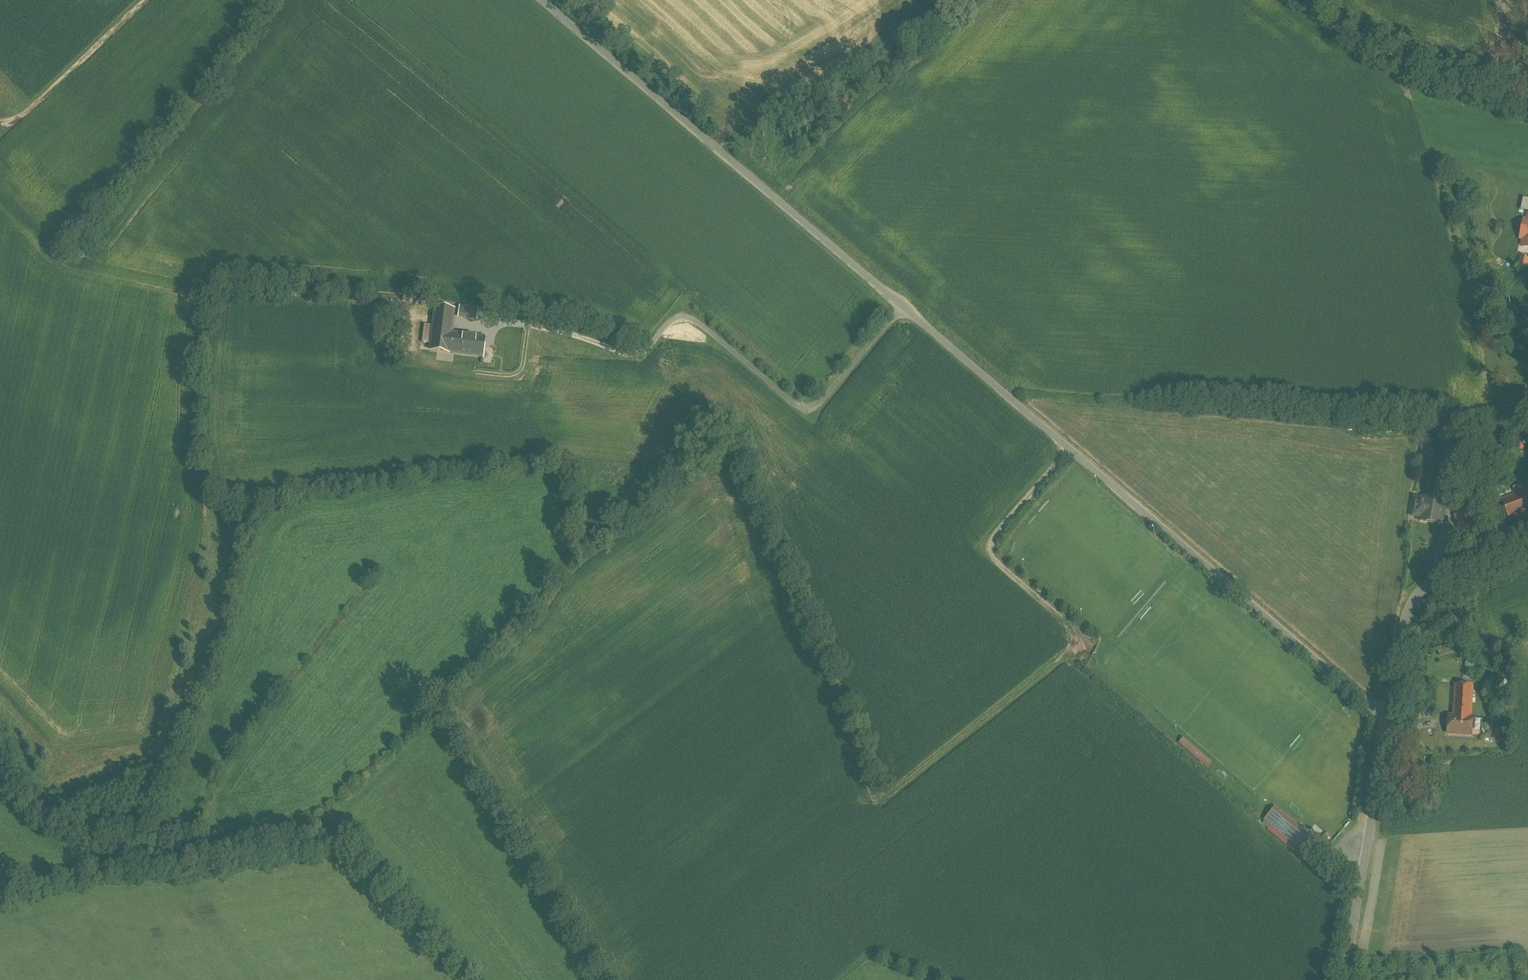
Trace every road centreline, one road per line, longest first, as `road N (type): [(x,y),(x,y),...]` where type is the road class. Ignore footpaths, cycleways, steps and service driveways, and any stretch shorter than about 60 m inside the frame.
road 1 (unclassified): [(539,0),(1388,715)]
road 2 (unclassified): [(1388,715),(1345,979)]
road 3 (unclassified): [(1388,715),(1418,600),(1527,550)]

